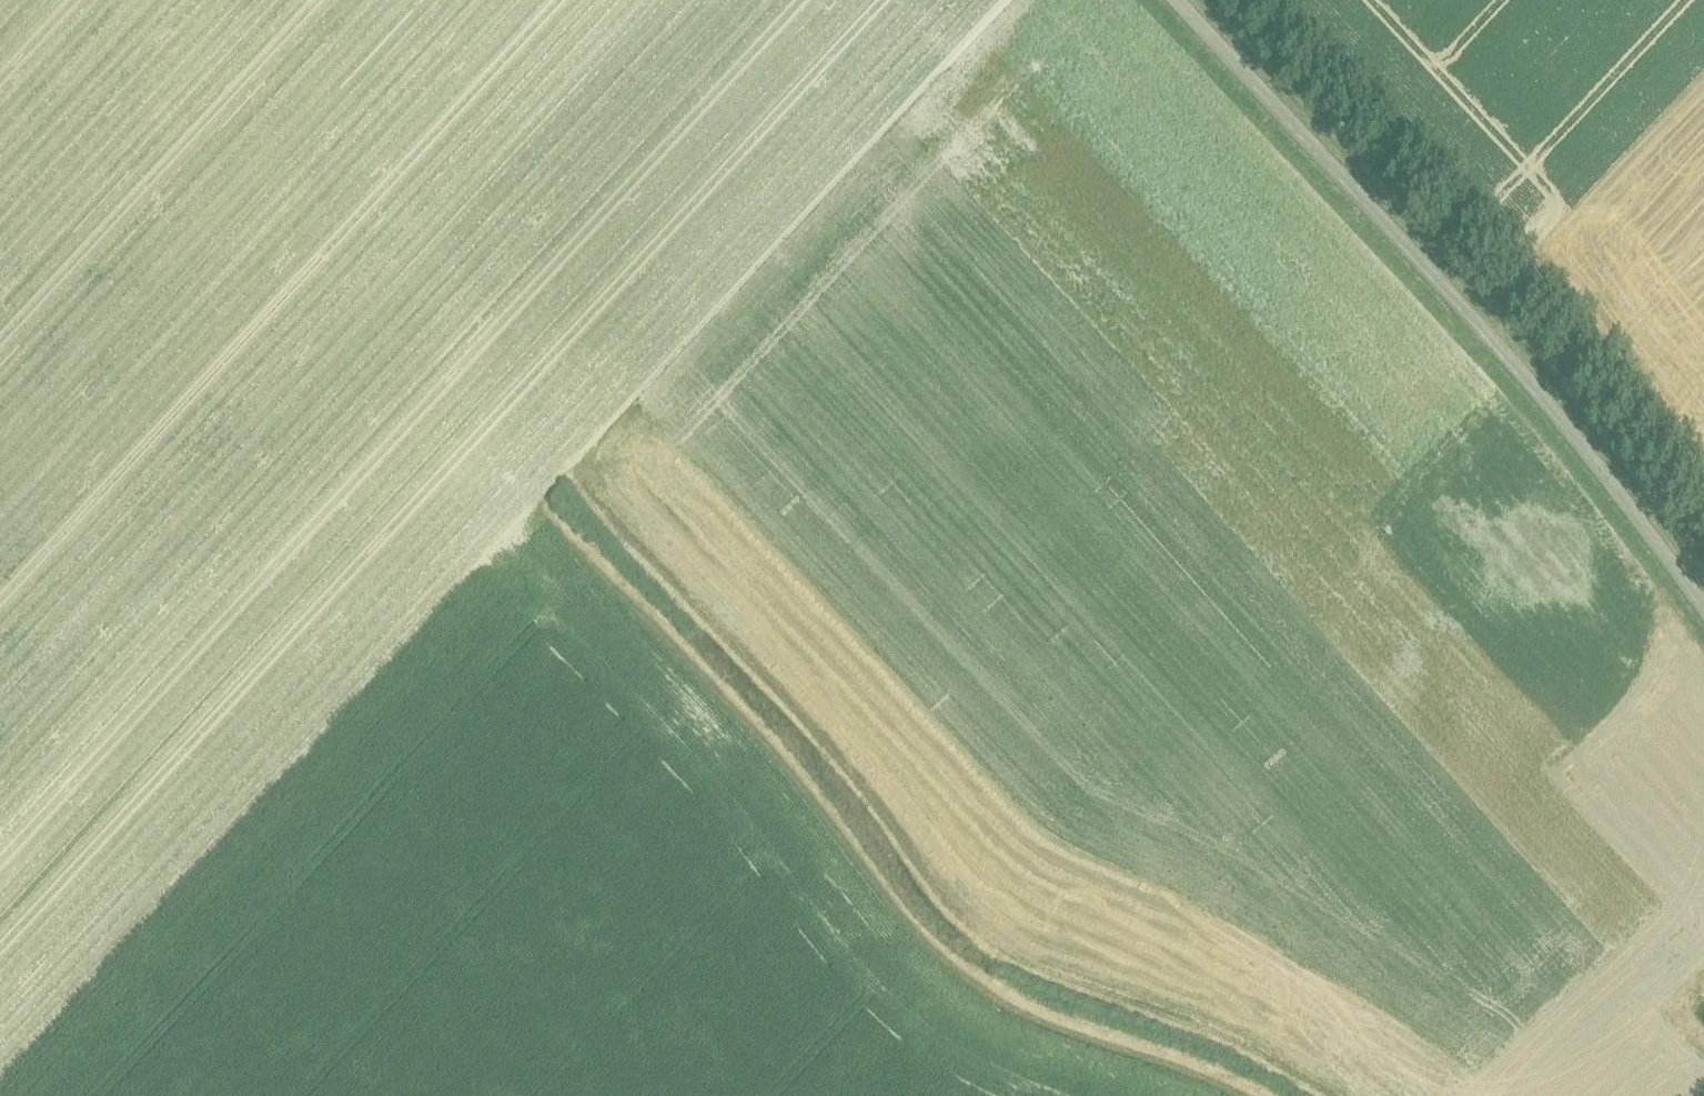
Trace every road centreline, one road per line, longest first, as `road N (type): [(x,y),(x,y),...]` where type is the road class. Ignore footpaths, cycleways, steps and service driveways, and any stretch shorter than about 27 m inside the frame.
road 1 (track): [(1703,605),(1492,339),(1174,0)]
road 2 (track): [(1703,476),(1591,332)]

